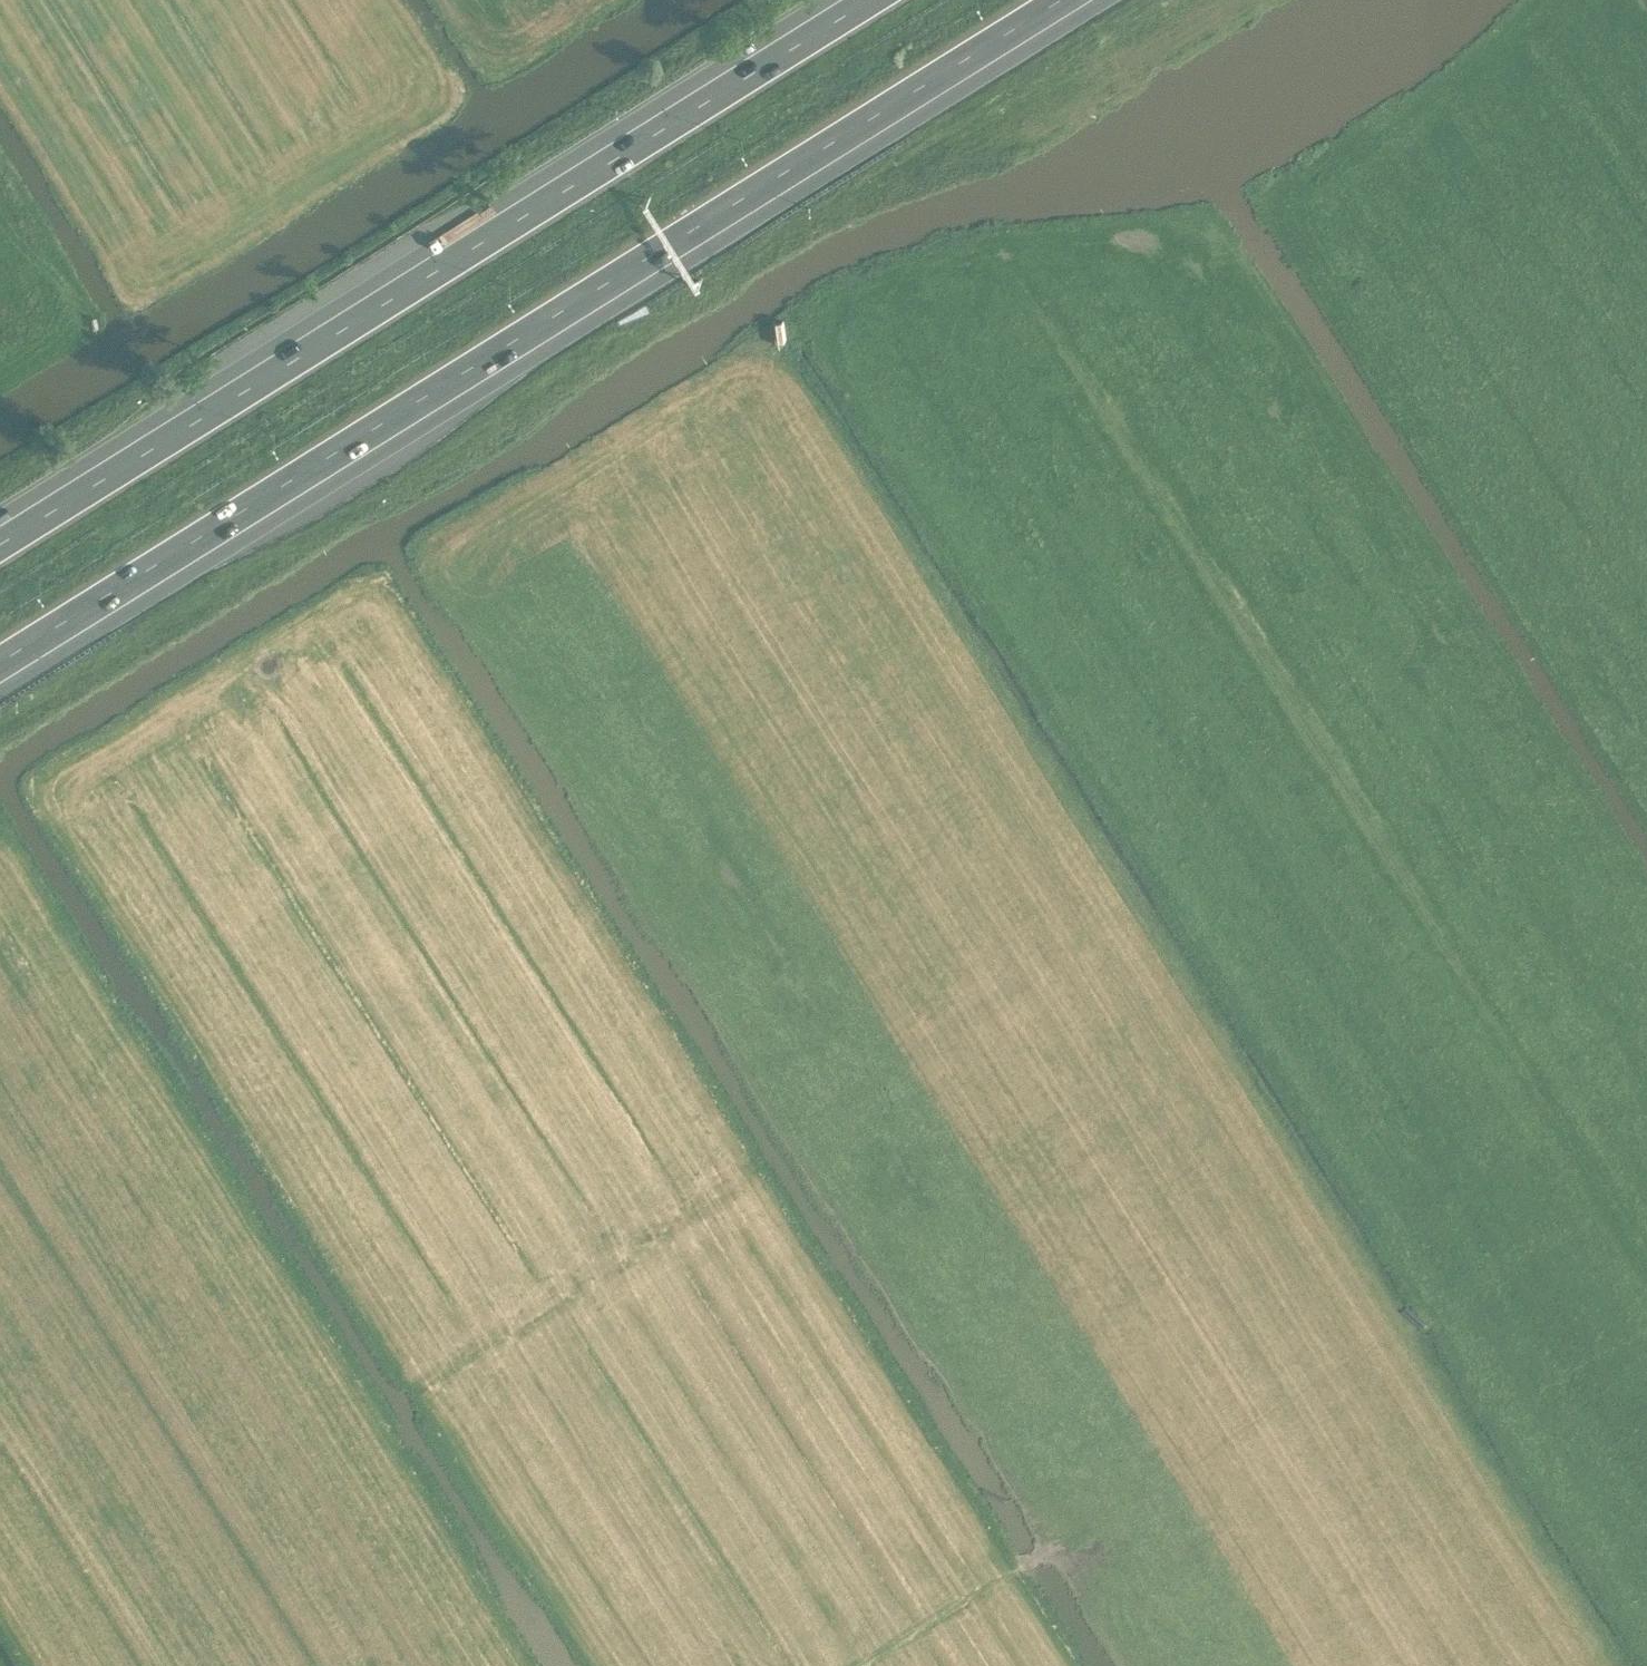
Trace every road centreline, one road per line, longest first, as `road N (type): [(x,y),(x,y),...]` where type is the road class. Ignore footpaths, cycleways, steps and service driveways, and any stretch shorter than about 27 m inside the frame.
road 1 (motorway): [(0,673),(1077,0)]
road 2 (motorway): [(869,0),(0,543)]

